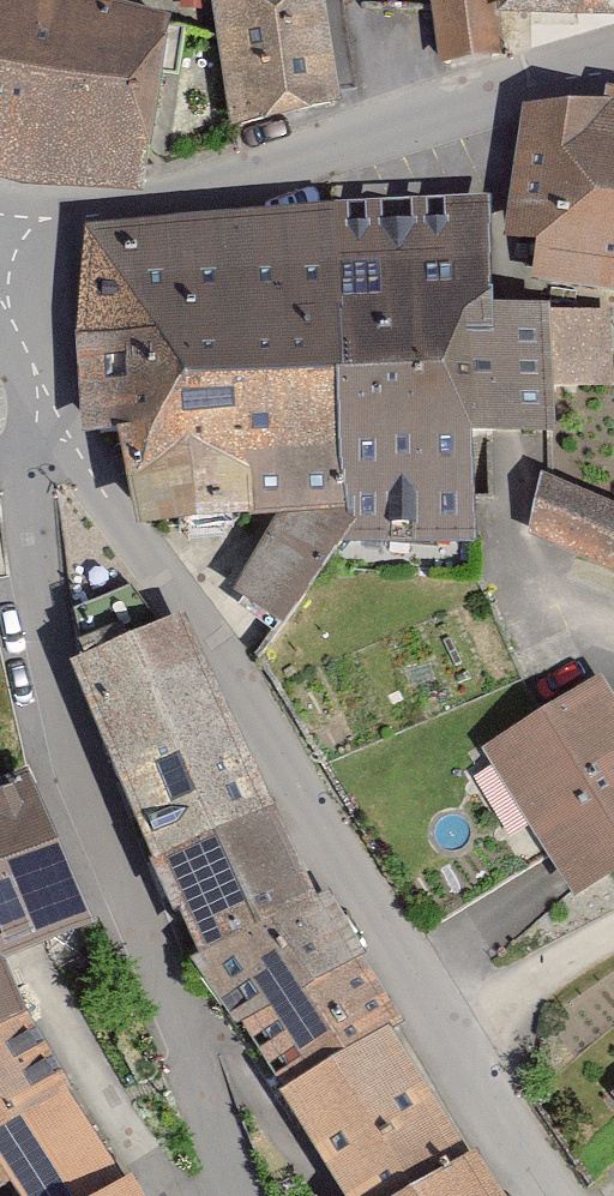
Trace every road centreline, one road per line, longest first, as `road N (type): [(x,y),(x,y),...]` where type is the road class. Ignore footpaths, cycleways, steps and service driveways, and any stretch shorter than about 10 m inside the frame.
road 1 (residential): [(42,537),(166,597),(519,1195)]
road 2 (residential): [(42,537),(13,569),(16,658),(232,1195)]
road 3 (residential): [(613,73),(85,215),(0,229)]
road 4 (residential): [(0,329),(42,537)]

